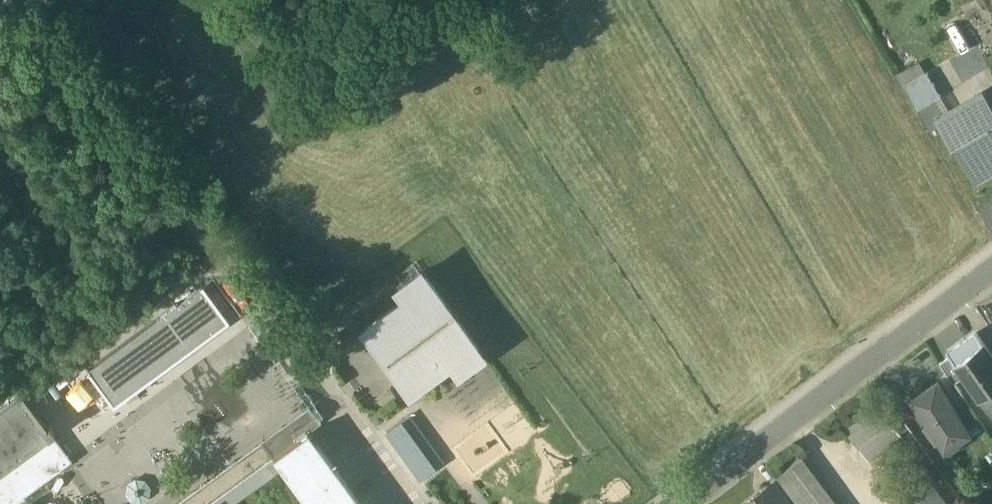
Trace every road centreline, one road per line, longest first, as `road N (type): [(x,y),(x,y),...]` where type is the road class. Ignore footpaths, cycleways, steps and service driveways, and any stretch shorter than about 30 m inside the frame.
road 1 (residential): [(991,283),(700,503)]

